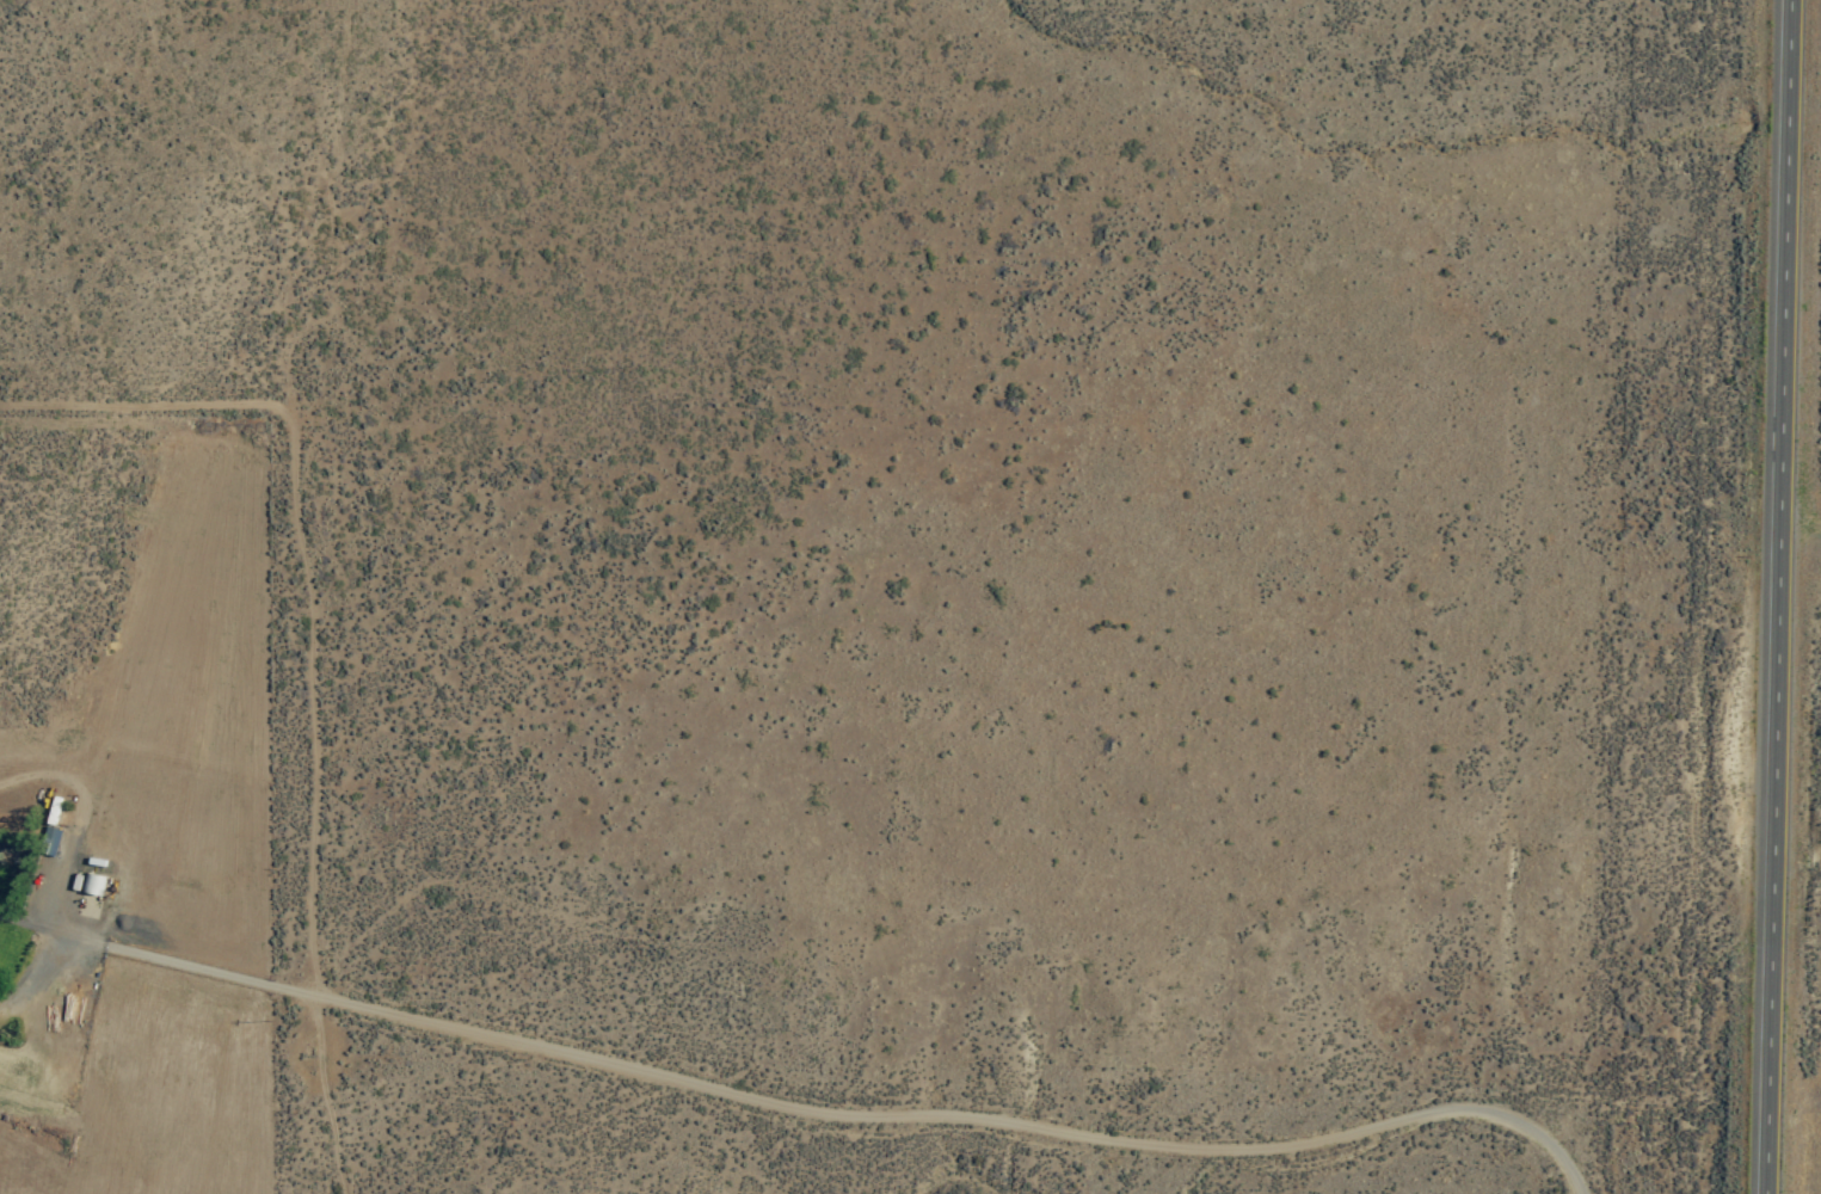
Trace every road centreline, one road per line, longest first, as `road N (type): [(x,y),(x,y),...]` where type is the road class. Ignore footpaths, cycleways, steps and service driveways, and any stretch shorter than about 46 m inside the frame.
road 1 (trunk): [(1797,0),(1772,1193)]

